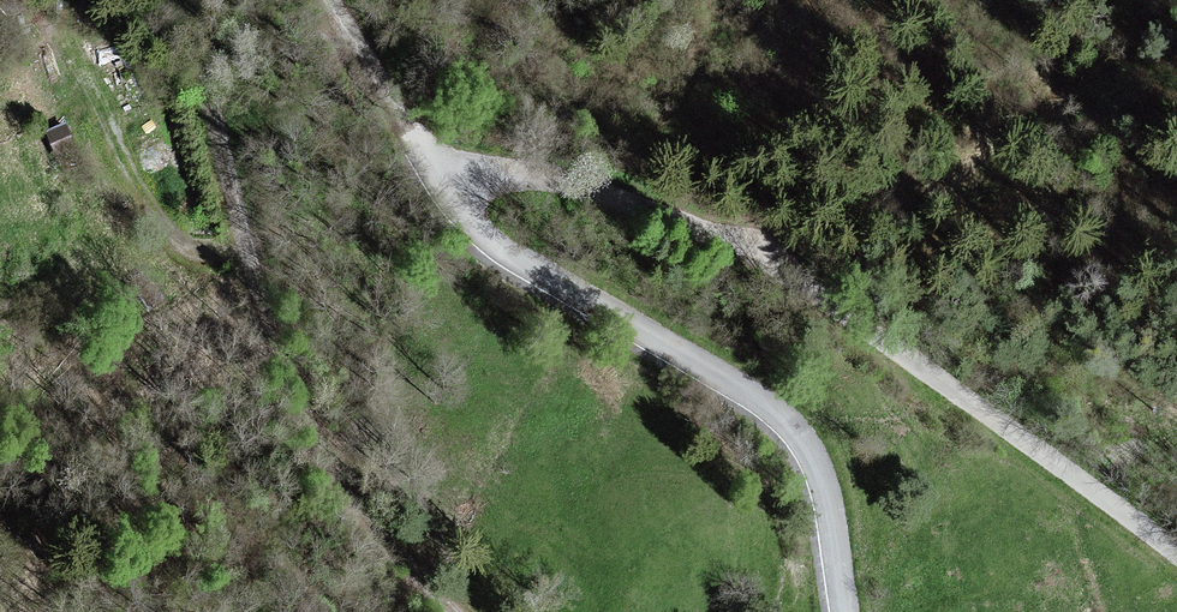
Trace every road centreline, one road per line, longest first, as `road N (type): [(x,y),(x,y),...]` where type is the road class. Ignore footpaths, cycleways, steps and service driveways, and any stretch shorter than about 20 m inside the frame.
road 1 (unclassified): [(1176,559),(904,358),(668,210),(429,150)]
road 2 (track): [(181,0),(280,379),(337,507),(397,578),(445,611)]
road 3 (unclassified): [(842,611),(808,451),(751,398),(479,245),(439,192),(429,150)]

